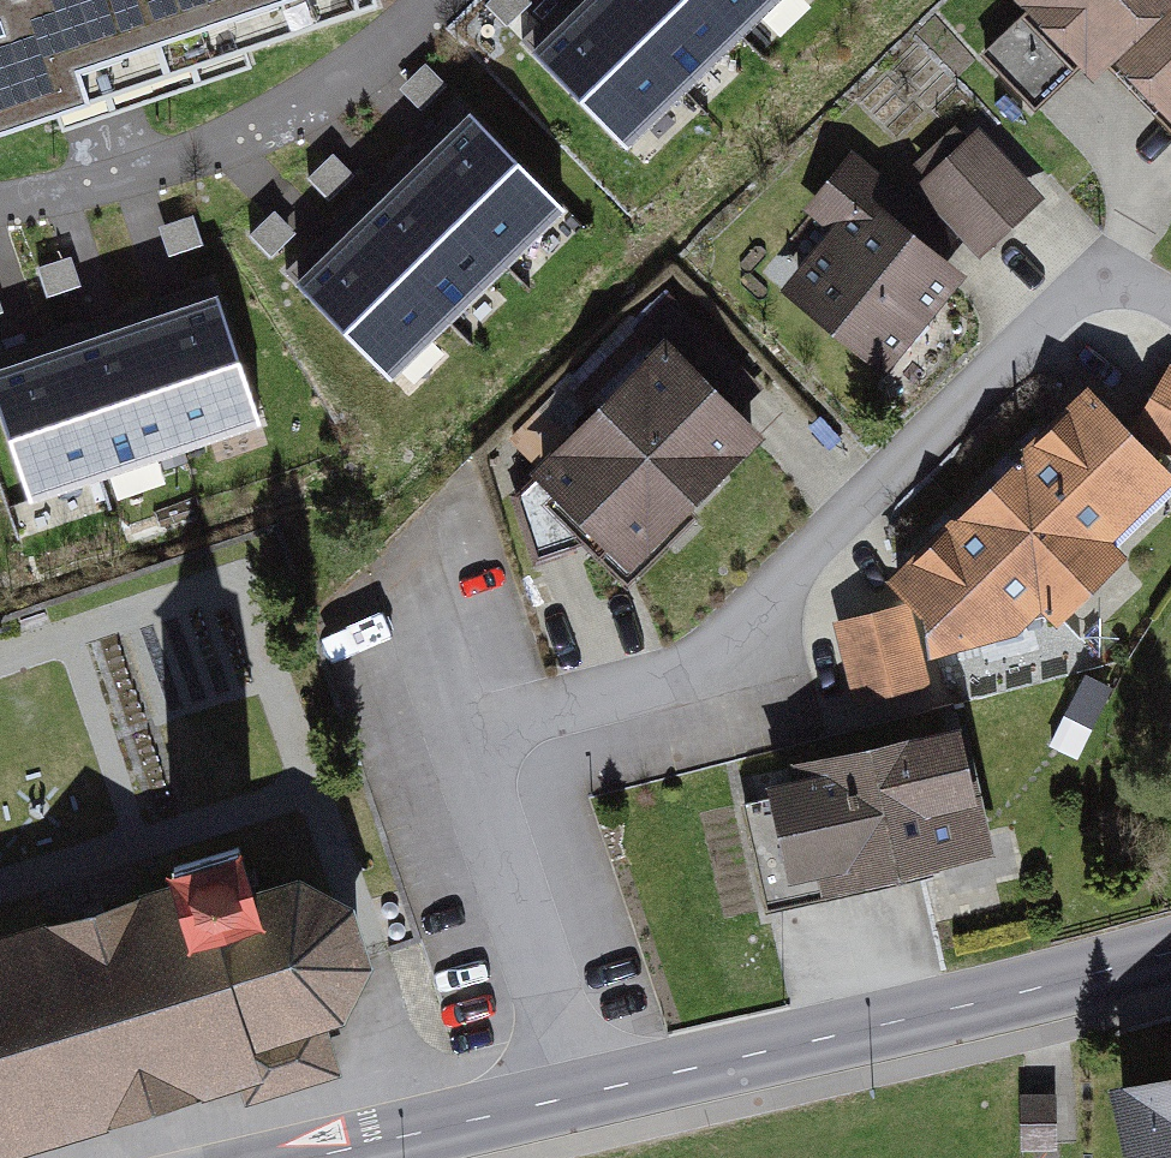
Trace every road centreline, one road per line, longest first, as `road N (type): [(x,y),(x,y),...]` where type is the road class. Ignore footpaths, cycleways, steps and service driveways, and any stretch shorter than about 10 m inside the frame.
road 1 (residential): [(462,732),(687,673),(743,629),(1063,303),(1105,274),(1170,304)]
road 2 (tertiary): [(587,1093),(1019,1005),(1170,962)]
road 3 (residential): [(587,1093),(462,732)]
road 4 (tertiary): [(312,1157),(587,1093)]
road 5 (residential): [(462,732),(403,547)]

